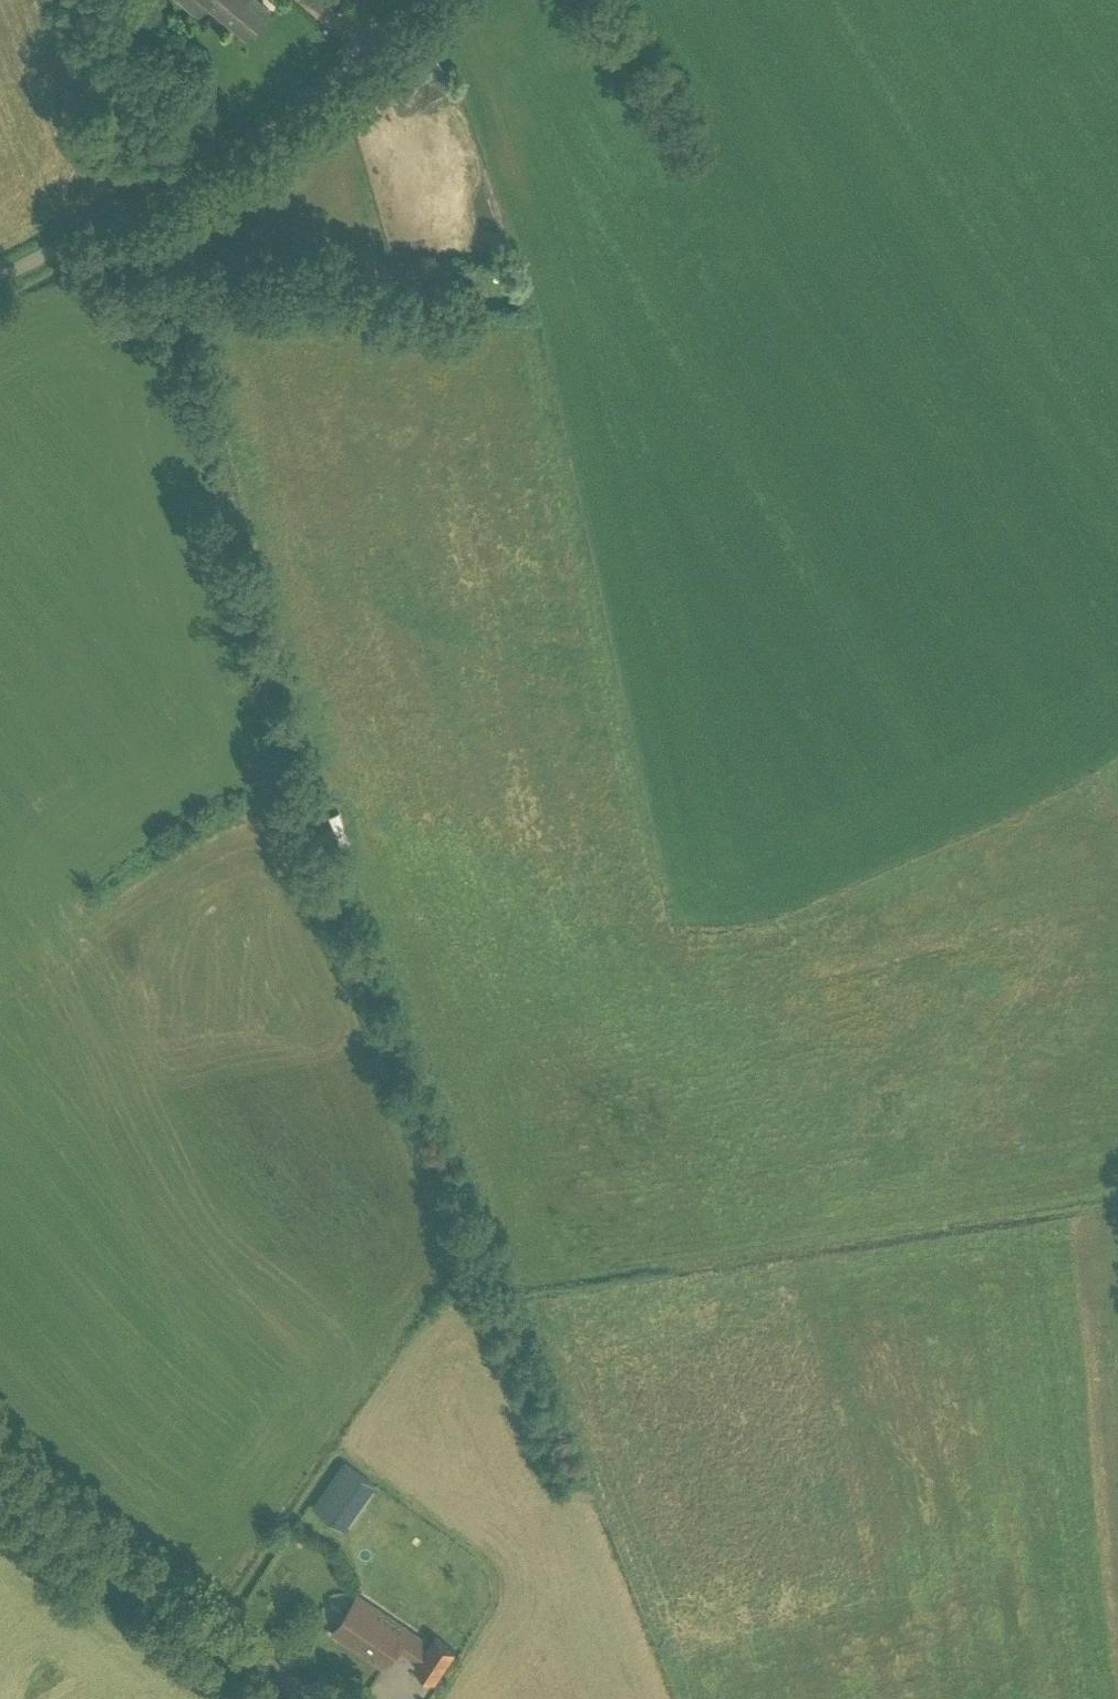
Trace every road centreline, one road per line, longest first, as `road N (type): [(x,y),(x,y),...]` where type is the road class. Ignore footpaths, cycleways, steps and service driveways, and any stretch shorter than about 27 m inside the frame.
road 1 (unclassified): [(0,275),(216,164),(317,94),(425,0)]
road 2 (unclassified): [(289,1698),(62,1531),(0,1468)]

